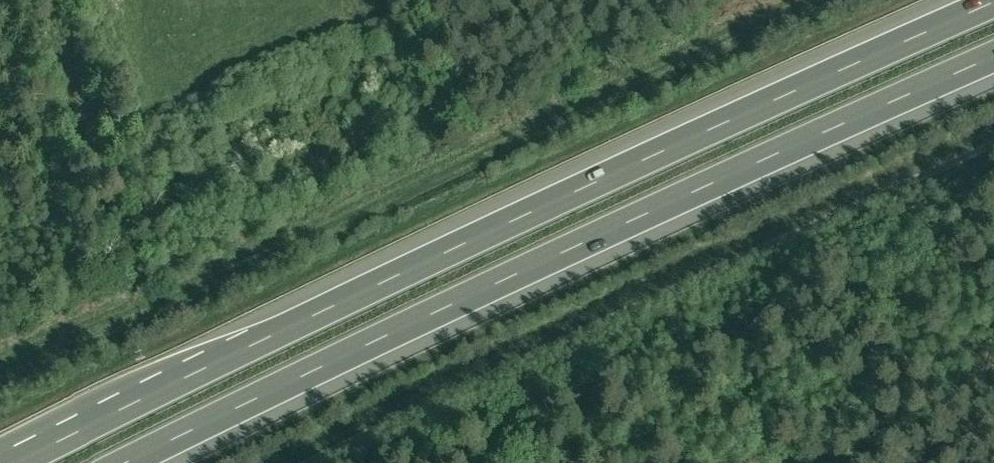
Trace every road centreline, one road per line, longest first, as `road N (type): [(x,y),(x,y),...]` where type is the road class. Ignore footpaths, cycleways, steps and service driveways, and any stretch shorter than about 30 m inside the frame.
road 1 (motorway): [(993,7),(277,335),(17,462)]
road 2 (motorway): [(138,462),(993,64)]
road 3 (track): [(993,160),(328,462)]

